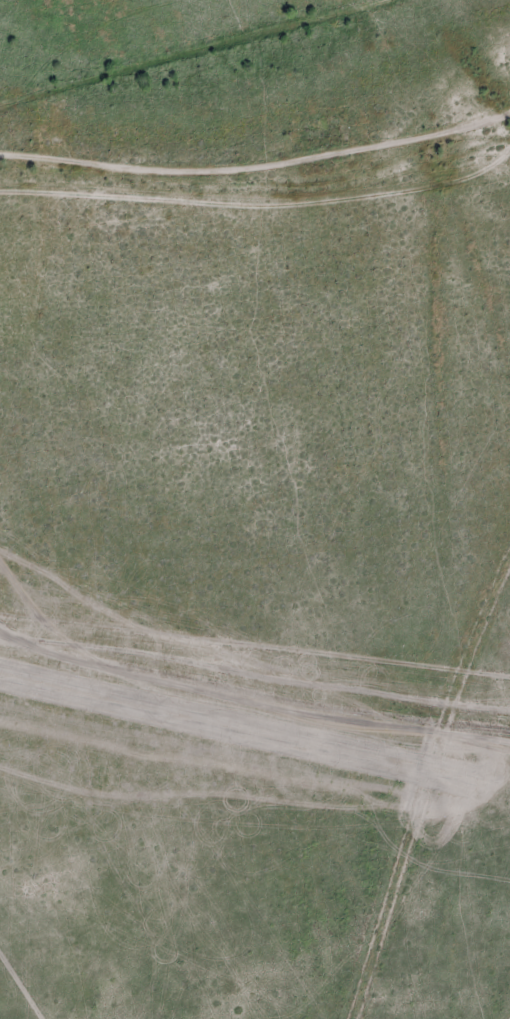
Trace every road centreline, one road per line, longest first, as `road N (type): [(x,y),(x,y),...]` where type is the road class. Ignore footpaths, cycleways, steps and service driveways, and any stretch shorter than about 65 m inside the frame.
road 1 (residential): [(0,149),(239,164),(509,109)]

